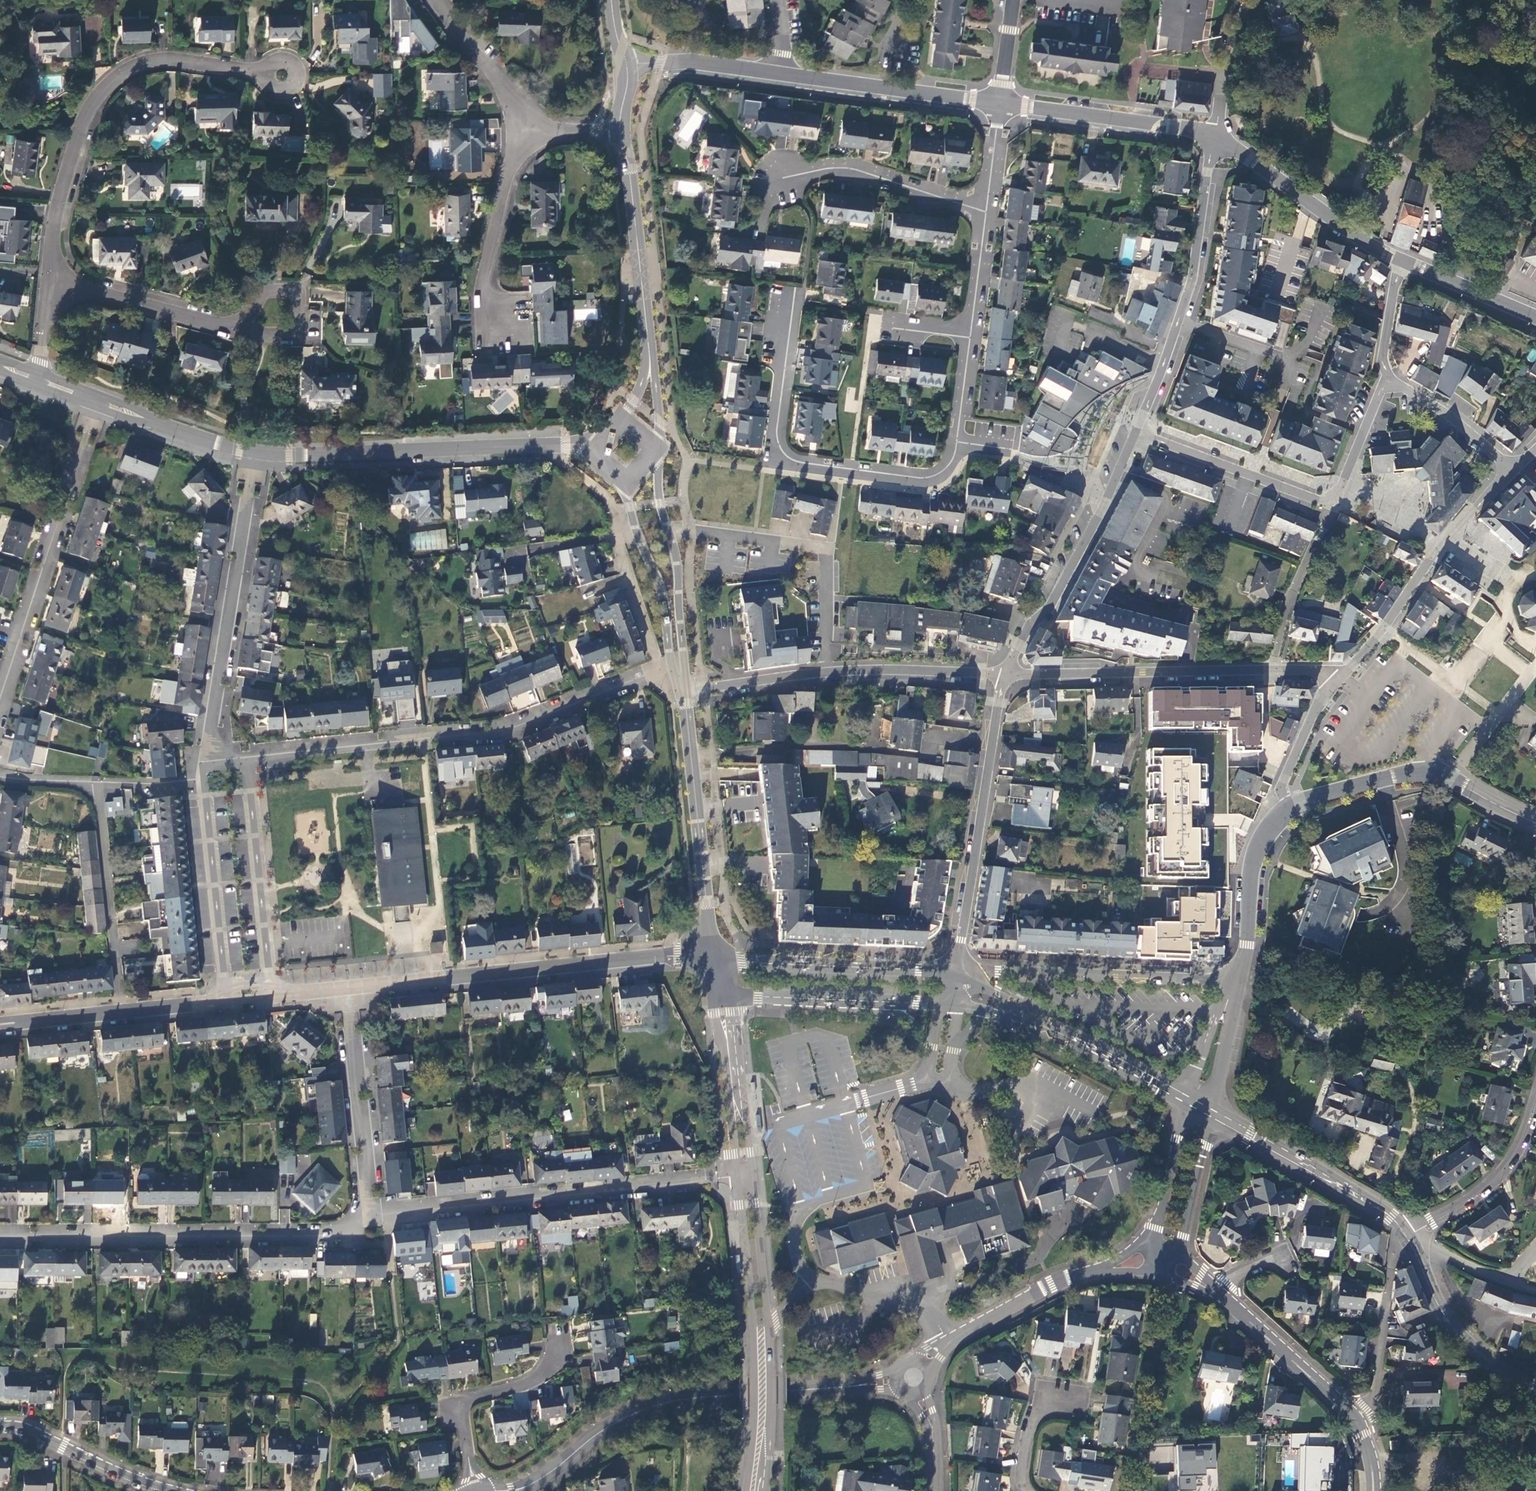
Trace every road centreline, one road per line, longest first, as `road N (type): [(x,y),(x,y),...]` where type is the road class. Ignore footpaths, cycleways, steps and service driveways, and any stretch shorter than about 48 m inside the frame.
road 1 (residential): [(679,671),(497,736),(251,757)]
road 2 (residential): [(914,1378),(668,1401),(623,1419),(540,1482),(513,1490)]
road 3 (tertiary): [(342,990),(717,957)]
road 4 (residential): [(737,1176),(365,1222)]
road 5 (residential): [(959,443),(949,467),(921,483),(772,463),(791,301)]
road 6 (residential): [(365,1222),(325,1237),(0,1238)]
road 7 (residential): [(50,278),(83,127),(107,88),(162,63),(268,74)]
road 8 (residential): [(1138,434),(1322,502),(1340,488),(1384,387),(1395,382)]
road 9 (tertiary): [(257,454),(594,447)]
road 10 (residential): [(99,403),(0,722)]
road 11 (residential): [(683,691),(823,673),(1005,673)]
road 12 (residential): [(955,977),(1005,673)]
road 13 (residential): [(257,454),(207,742)]
road 14 (residential): [(914,1378),(949,1343),(1051,1285),(1162,1263)]
road 15 (residential): [(1005,673),(1030,624),(1047,611),(1138,434)]
road 16 (residential): [(1005,673),(1274,670)]
road 17 (secondary): [(717,957),(683,691)]
road 18 (tertiary): [(1288,807),(1431,773),(1535,823)]
road 19 (tertiary): [(1198,1103),(1392,1218),(1404,1237)]
road 20 (residential): [(276,997),(251,757)]
road 21 (tertiary): [(955,977),(717,957)]
road 22 (residential): [(342,990),(365,1222)]
road 23 (tertiary): [(723,992),(951,1005)]
road 24 (secondary): [(650,359),(631,156),(622,134)]
road 25 (residential): [(96,788),(120,1014)]
road 26 (residential): [(564,1331),(547,1371),(455,1411),(473,1490)]
road 27 (residential): [(541,129),(515,147),(484,274),(483,334)]
road 28 (tertiary): [(1218,137),(1403,260)]
road 29 (tertiary): [(999,104),(779,75)]
road 30 (tertiary): [(999,104),(1218,137)]
road 31 (secondary): [(678,666),(679,576),(660,502),(659,450)]
road 32 (residential): [(205,789),(228,1002)]
road 33 (tertiary): [(1227,1004),(1247,945),(1257,845),(1288,807)]
road 34 (residential): [(986,204),(842,170),(782,180)]
road 35 (tertiary): [(1404,1237),(1456,1332),(1535,1393)]
road 36 (residential): [(50,278),(247,332)]
road 37 (residential): [(1535,1096),(1506,1167),(1404,1237)]
road 38 (secondary): [(627,477),(629,506),(663,591),(678,666)]
road 39 (residential): [(1358,1423),(1212,1291)]
road 40 (residential): [(1404,1237),(1389,1283),(1376,1391),(1358,1423)]
road 41 (residential): [(1218,137),(1178,322)]
road 42 (residential): [(173,1490),(0,1429)]
road 43 (residential): [(541,129),(516,120),(437,0)]
road 44 (residential): [(1162,1263),(1181,1236),(1204,1146),(1198,1103)]
road 45 (residential): [(1198,1103),(1176,1139),(1157,1229),(1162,1263)]
road 46 (secondary): [(760,1338),(768,1327),(753,1174)]
road 47 (tertiary): [(99,403),(257,454)]
road 48 (residential): [(1444,549),(1340,677)]
road 49 (secondary): [(737,1176),(760,1338)]
road 50 (tertiary): [(1093,1048),(955,977)]
road 51 (residential): [(1395,382),(1447,413),(1514,471)]
road 52 (secondary): [(760,1338),(759,1487)]
road 53 (tertiary): [(951,1005),(1093,1048)]
road 54 (residential): [(247,332),(292,333),(297,297),(265,294),(249,324)]
road 55 (residential): [(1340,677),(1321,697),(1284,778),(1288,807)]
road 56 (tertiary): [(779,75),(636,54)]
road 57 (tertiary): [(1535,318),(1403,260)]
road 58 (residential): [(1535,1291),(1404,1237)]
road 59 (residential): [(1274,670),(1295,583),(1315,542)]
road 60 (residential): [(1403,260),(1382,357),(1395,382)]
road 61 (residential): [(986,204),(971,327)]
road 62 (tertiary): [(0,1025),(120,1014)]

